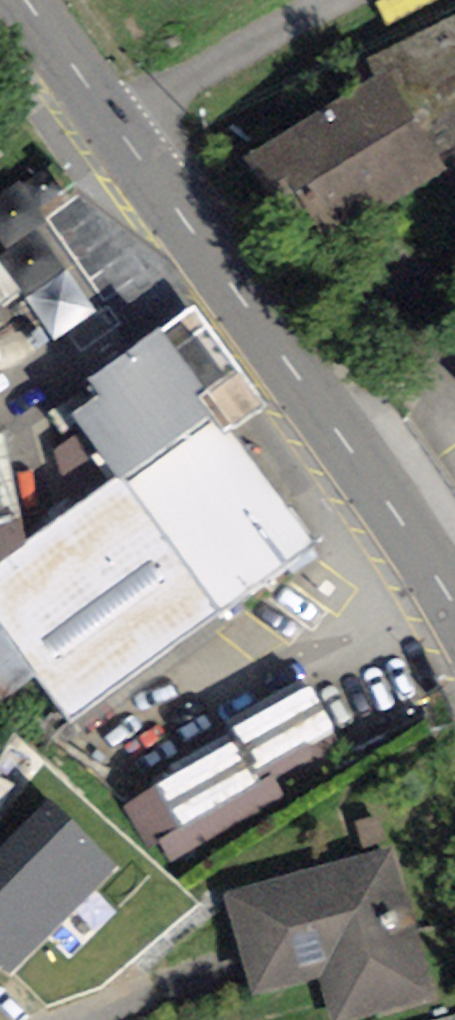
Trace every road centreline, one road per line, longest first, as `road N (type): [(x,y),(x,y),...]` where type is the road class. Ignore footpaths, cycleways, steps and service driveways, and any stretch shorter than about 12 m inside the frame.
road 1 (secondary): [(25,0),(354,456),(454,609)]

